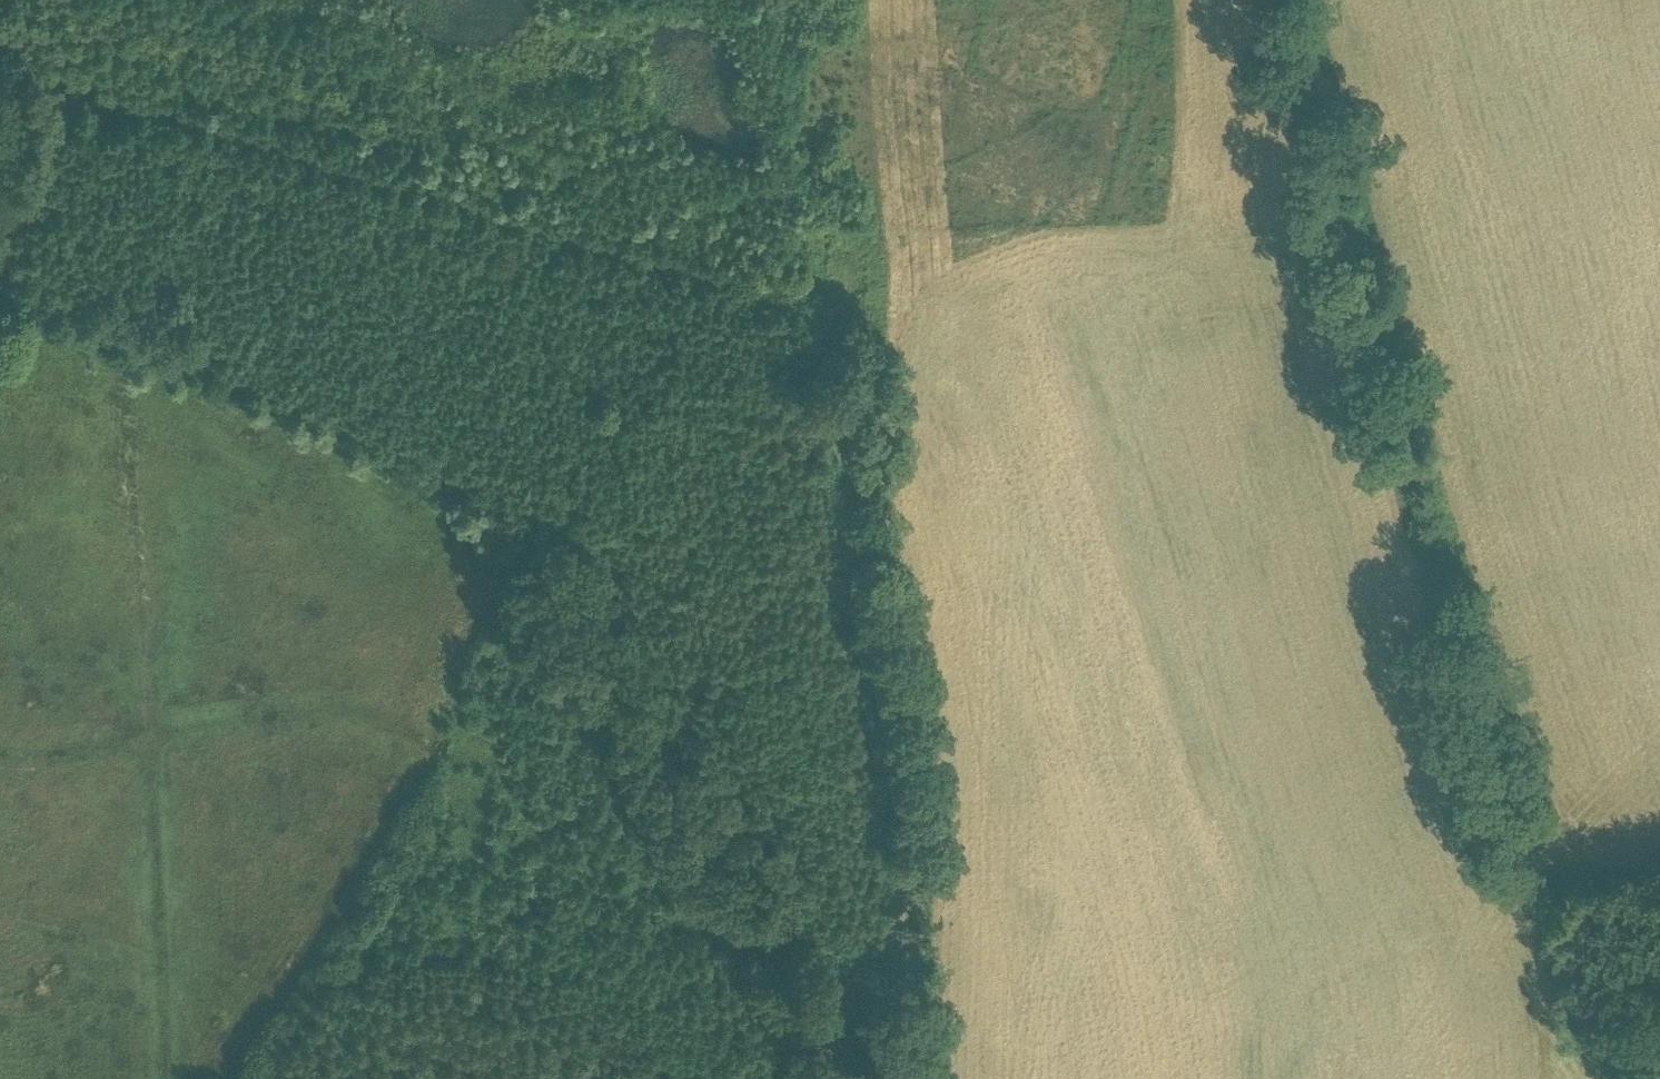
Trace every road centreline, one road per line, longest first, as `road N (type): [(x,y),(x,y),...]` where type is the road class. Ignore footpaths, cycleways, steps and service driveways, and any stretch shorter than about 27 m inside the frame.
road 1 (track): [(891,1078),(897,714),(856,558),(821,311)]

